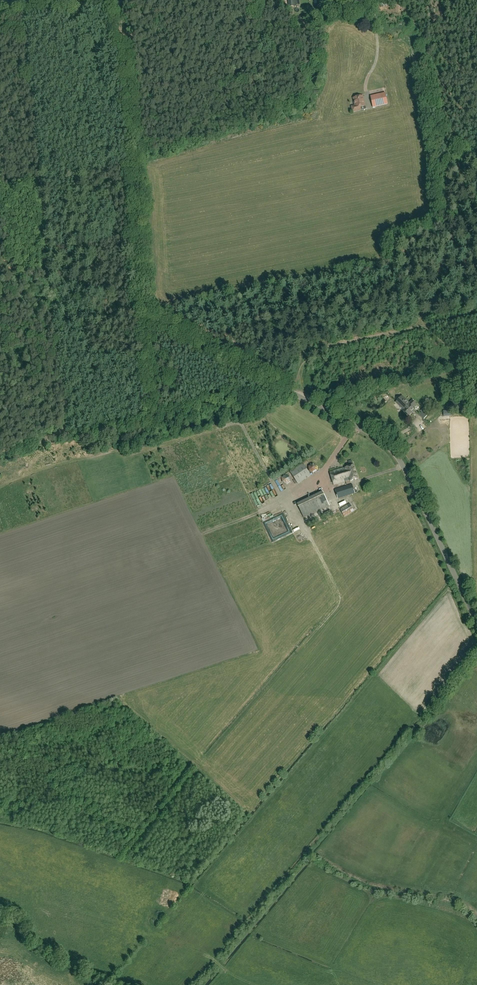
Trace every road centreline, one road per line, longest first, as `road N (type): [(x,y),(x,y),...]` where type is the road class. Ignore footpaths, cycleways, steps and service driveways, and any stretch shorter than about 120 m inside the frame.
road 1 (unclassified): [(476,623),(388,446),(142,302),(116,30),(121,7)]

